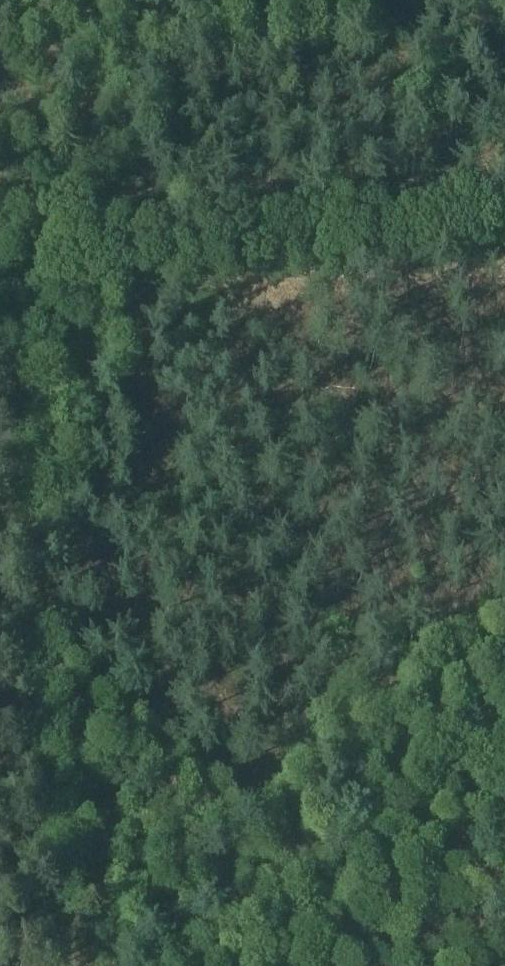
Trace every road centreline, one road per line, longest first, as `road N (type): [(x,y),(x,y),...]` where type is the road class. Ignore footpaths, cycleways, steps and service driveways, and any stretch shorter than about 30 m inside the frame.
road 1 (track): [(67,965),(0,212)]
road 2 (track): [(0,277),(504,233)]
road 3 (track): [(329,965),(504,692)]

